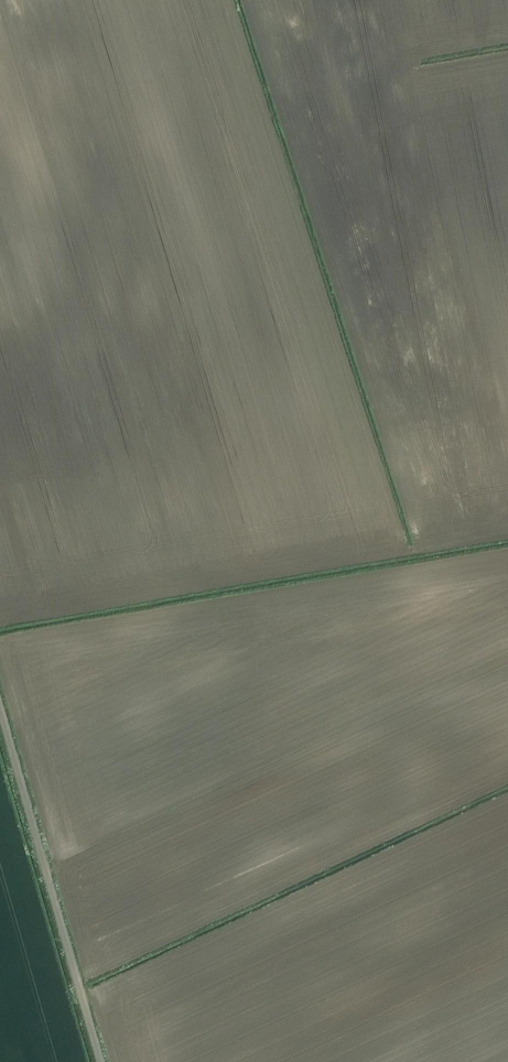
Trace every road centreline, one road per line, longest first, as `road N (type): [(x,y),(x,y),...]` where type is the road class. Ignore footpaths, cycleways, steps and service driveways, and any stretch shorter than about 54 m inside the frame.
road 1 (track): [(101,1061),(0,703)]

